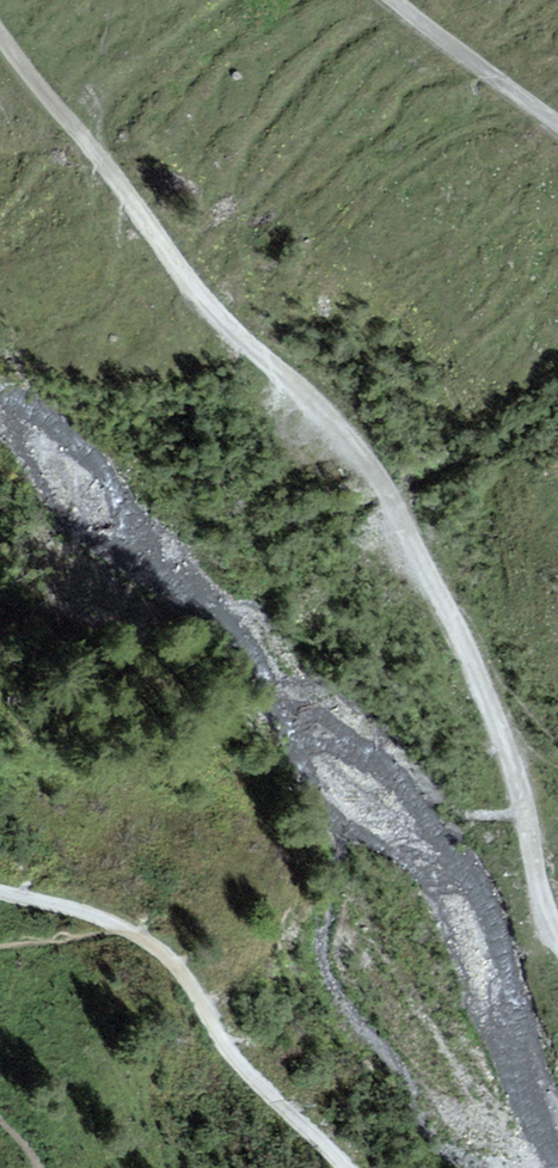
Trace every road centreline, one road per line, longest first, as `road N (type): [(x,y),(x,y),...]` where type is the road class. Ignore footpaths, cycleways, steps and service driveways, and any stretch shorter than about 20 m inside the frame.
road 1 (track): [(557,941),(515,774),(479,676),(399,509),(348,445),(185,280),(0,39)]
road 2 (track): [(125,936),(170,960),(199,990),(221,1045),(341,1167)]
road 3 (track): [(383,0),(557,133)]
road 4 (track): [(0,896),(125,936)]

